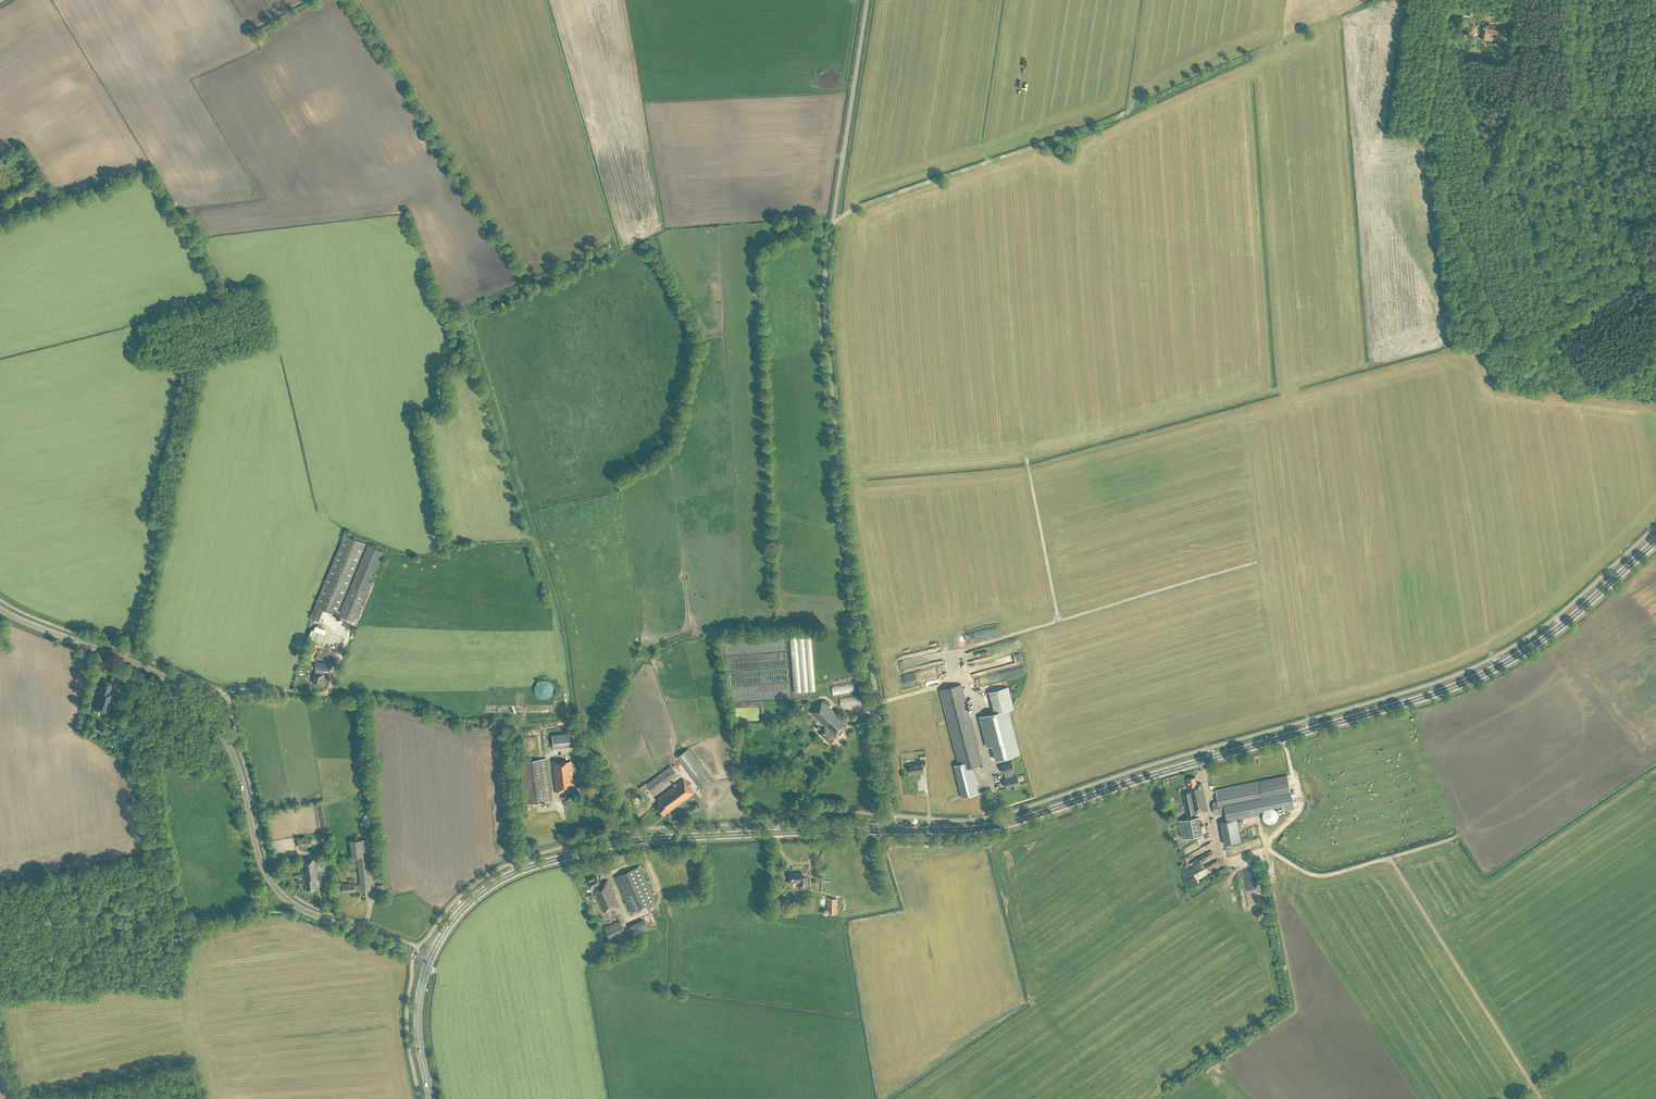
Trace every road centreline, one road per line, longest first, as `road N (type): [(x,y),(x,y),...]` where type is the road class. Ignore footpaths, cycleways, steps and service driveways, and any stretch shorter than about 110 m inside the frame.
road 1 (unclassified): [(891,831),(845,533),(823,296),(866,0)]
road 2 (primary): [(891,831),(1015,822),(1441,692),(1509,661),(1574,616),(1655,540)]
road 3 (track): [(1448,0),(1425,136),(1497,337),(1584,307),(1632,270)]
road 4 (primary): [(429,959),(468,904),(542,863),(641,839),(891,831)]
road 5 (track): [(832,221),(1119,116),(1281,41)]
road 6 (tertiary): [(429,959),(298,906),(277,889),(260,860),(226,740)]
road 7 (tertiary): [(174,683),(0,608)]
road 8 (track): [(225,695),(327,692),(352,624)]
road 9 (track): [(1582,118),(1632,270)]
road 10 (primary): [(431,1098),(418,1034),(429,959)]
road 11 (track): [(1572,0),(1570,74),(1582,118)]

